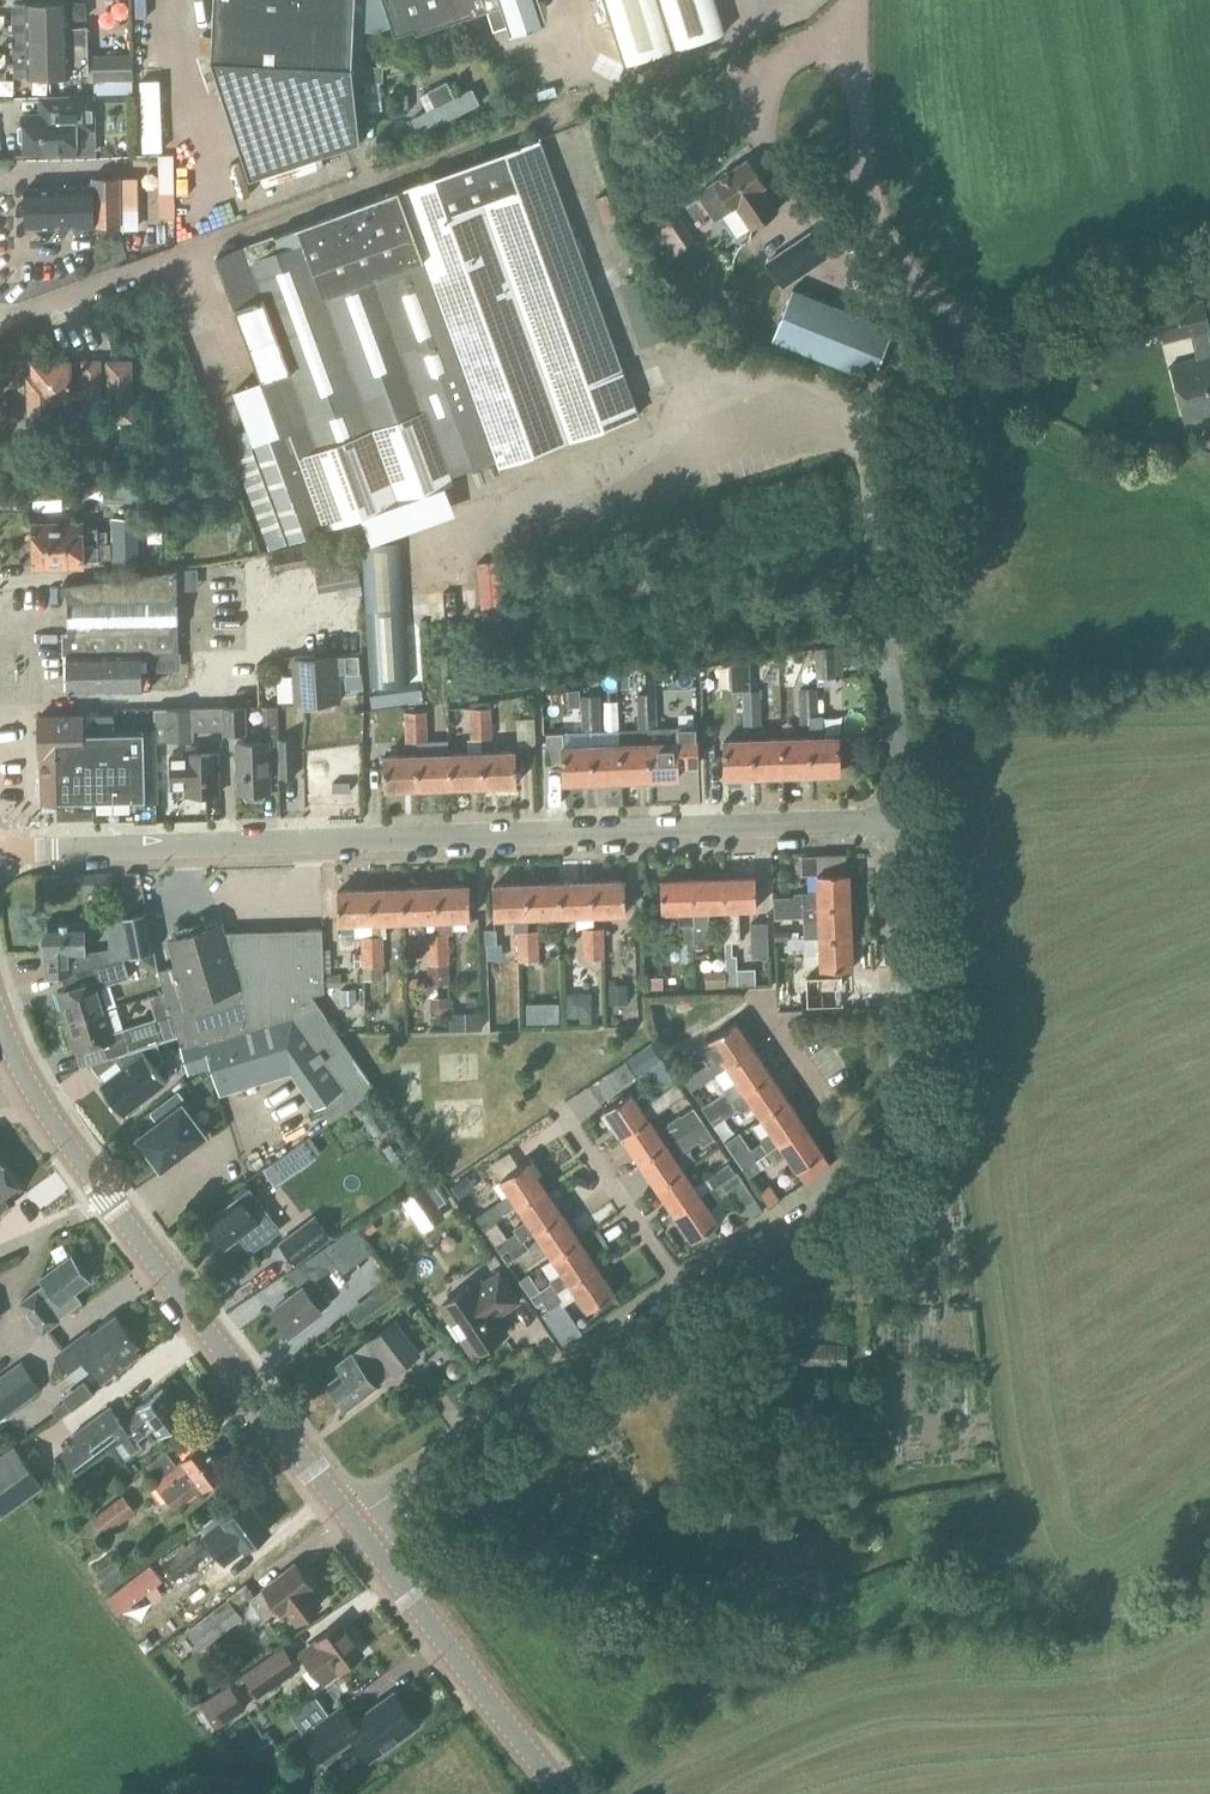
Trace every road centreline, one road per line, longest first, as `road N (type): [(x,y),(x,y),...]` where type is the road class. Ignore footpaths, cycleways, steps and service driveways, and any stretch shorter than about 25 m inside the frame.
road 1 (residential): [(0,848),(900,818)]
road 2 (unclassified): [(900,818),(866,434),(849,416),(809,404),(460,535)]
road 3 (secondary): [(350,1517),(54,1128),(0,1024)]
road 4 (residential): [(350,1517),(687,1293)]
road 5 (residential): [(868,1172),(902,1143),(912,1120),(900,818)]
road 6 (secondary): [(563,1793),(350,1517)]
road 7 (residential): [(557,1106),(687,1293)]
road 8 (residential): [(687,1293),(868,1172)]
road 9 (residential): [(755,999),(868,1172)]

